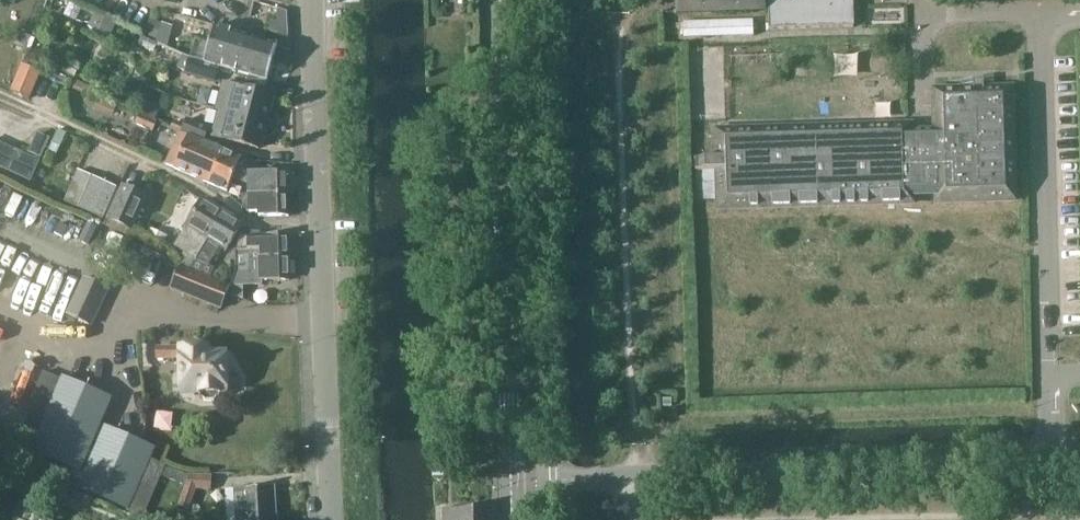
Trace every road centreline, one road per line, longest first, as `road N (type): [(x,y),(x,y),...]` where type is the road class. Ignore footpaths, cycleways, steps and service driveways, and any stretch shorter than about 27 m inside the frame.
road 1 (unclassified): [(327,519),(306,0)]
road 2 (secondary): [(512,519),(501,0)]

